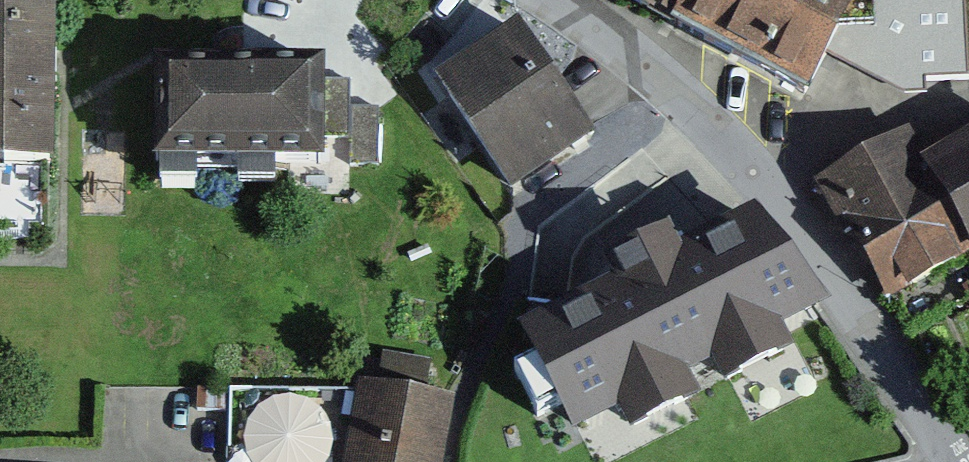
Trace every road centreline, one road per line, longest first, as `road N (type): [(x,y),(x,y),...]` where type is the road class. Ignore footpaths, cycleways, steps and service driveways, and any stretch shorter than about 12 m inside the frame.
road 1 (residential): [(554,0),(613,41),(743,168),(956,461)]

